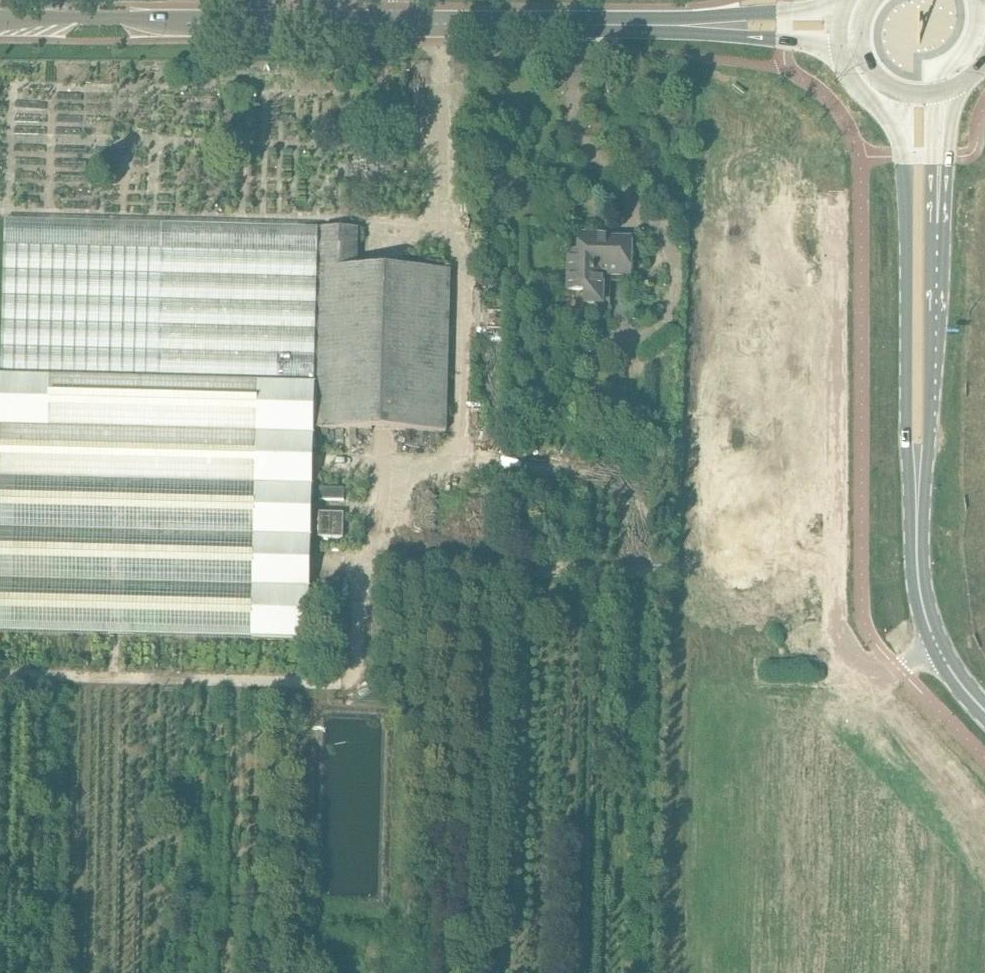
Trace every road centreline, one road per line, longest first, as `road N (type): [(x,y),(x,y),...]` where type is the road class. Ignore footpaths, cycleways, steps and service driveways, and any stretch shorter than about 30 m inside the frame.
road 1 (tertiary): [(840,42),(855,82),(903,146),(907,440),(918,517)]
road 2 (residential): [(838,681),(834,196)]
road 3 (tertiary): [(405,24),(0,19)]
road 4 (residential): [(838,681),(753,676),(748,972)]
road 5 (tertiary): [(918,517),(938,193)]
road 6 (tertiary): [(692,25),(405,24)]
road 7 (tertiary): [(843,9),(692,25)]
road 8 (tertiary): [(692,25),(840,42)]
road 9 (tertiary): [(938,648),(917,567),(918,517)]

